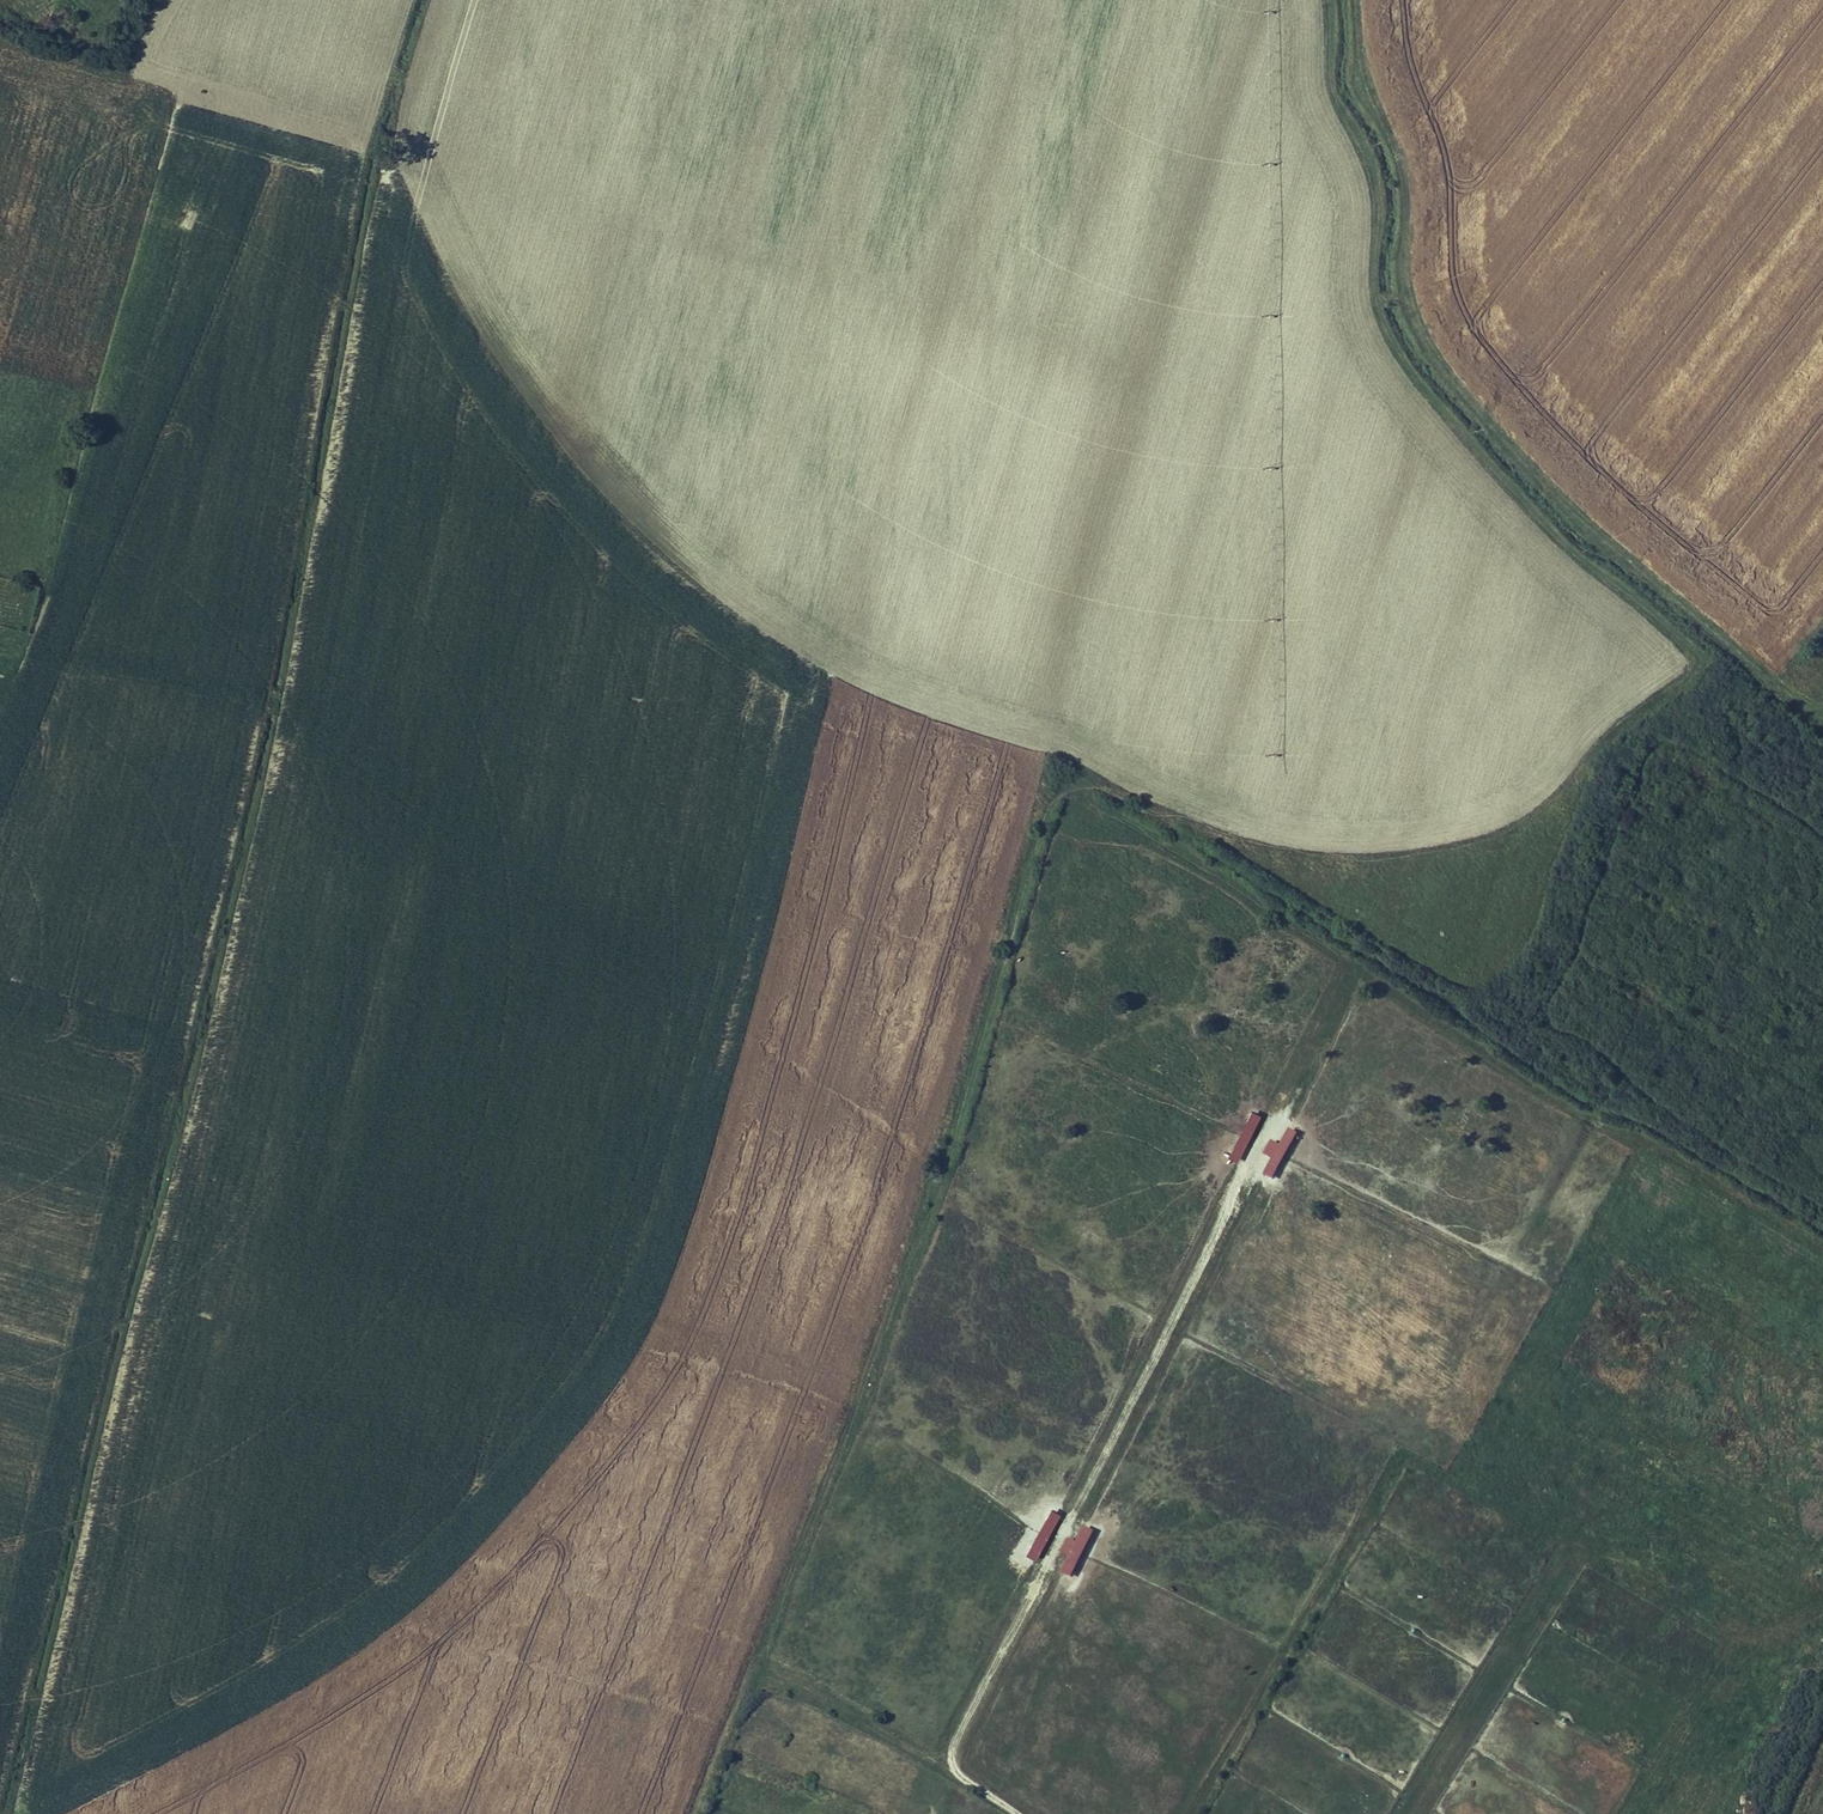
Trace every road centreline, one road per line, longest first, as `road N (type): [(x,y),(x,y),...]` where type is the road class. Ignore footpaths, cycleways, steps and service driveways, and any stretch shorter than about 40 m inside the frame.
road 1 (track): [(1330,0),(1330,66),(1339,105),(1363,144),(1380,322),(1398,362),(1507,491),(1686,653),(1692,680),(1547,788),(1439,824),(1261,843),(1154,812),(1100,785),(1061,784),(1044,809),(880,1385),(842,1426),(694,1813)]
road 2 (track): [(752,1664),(1010,1813)]

